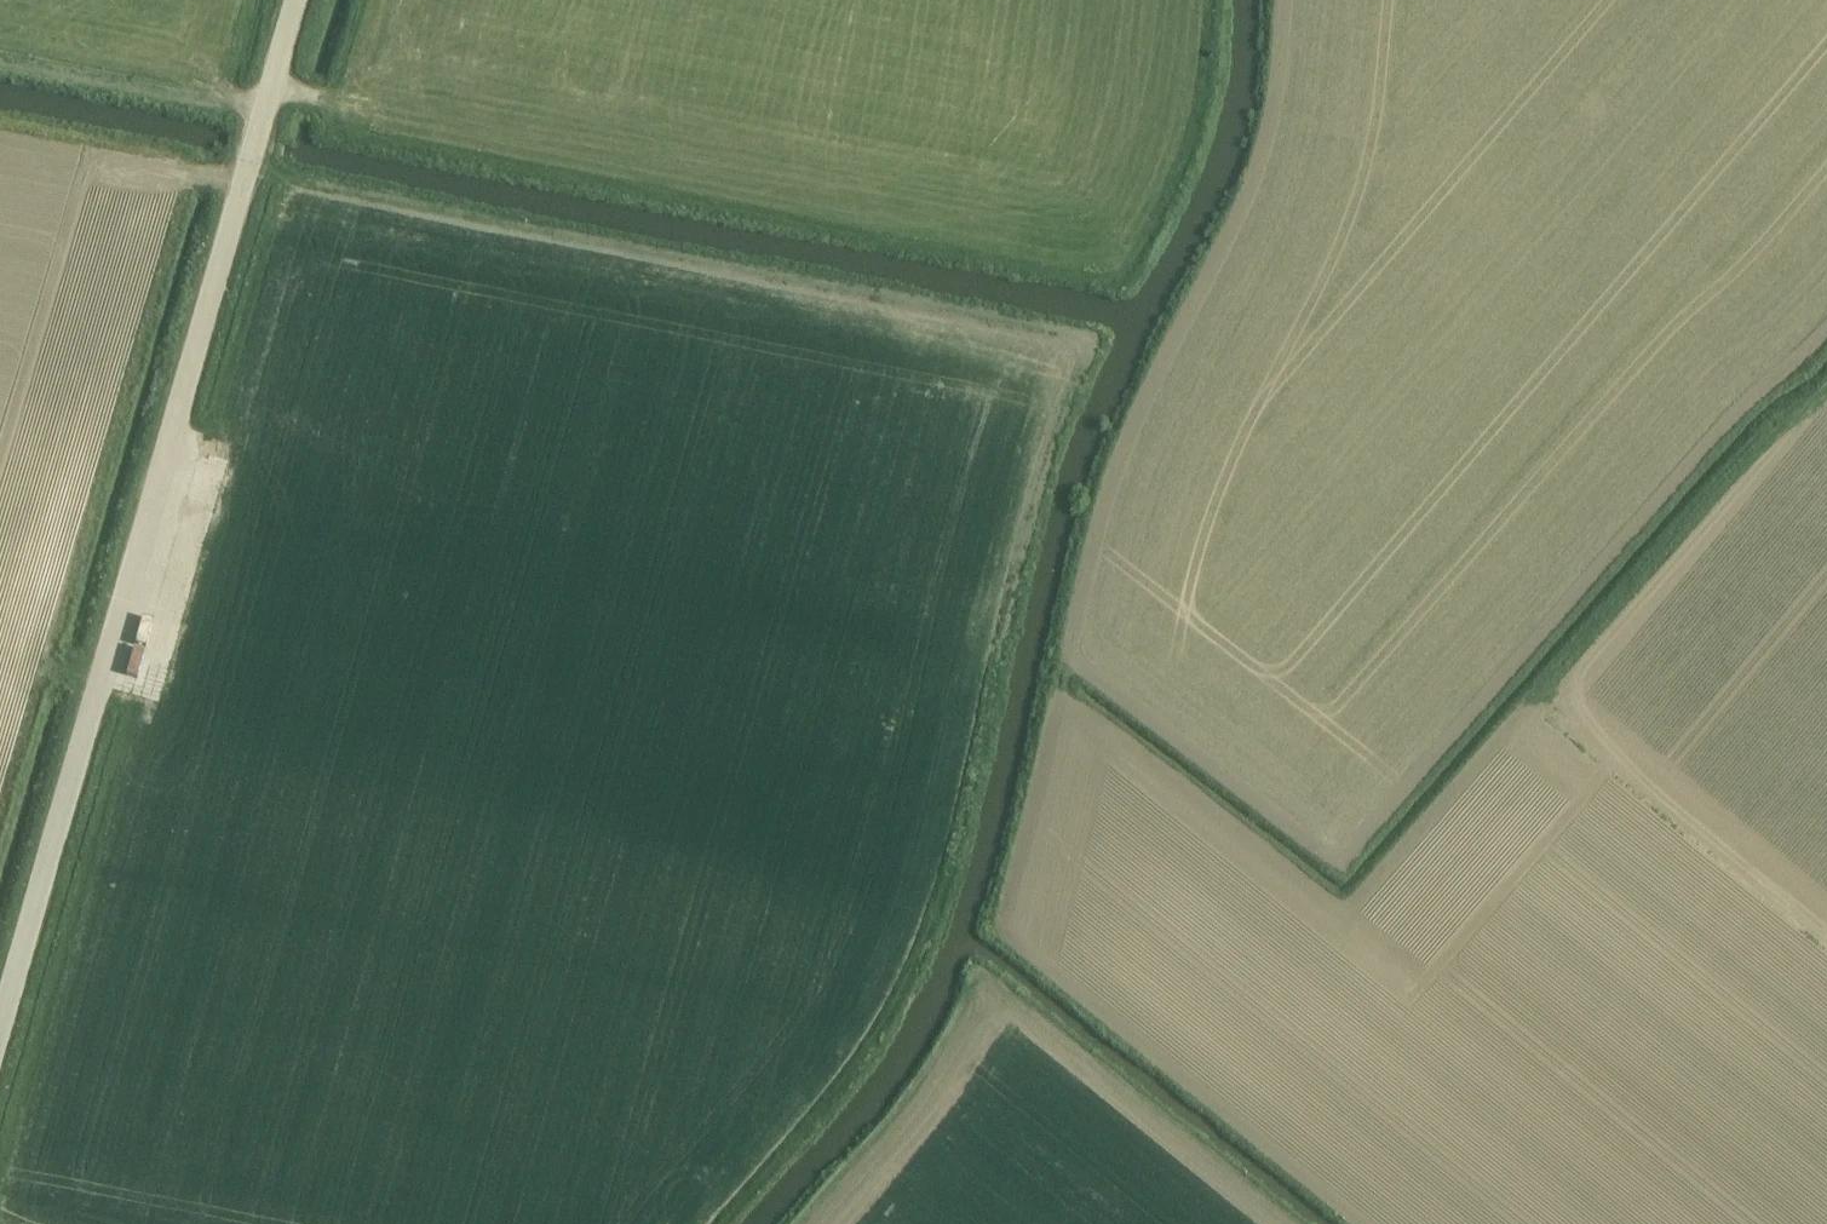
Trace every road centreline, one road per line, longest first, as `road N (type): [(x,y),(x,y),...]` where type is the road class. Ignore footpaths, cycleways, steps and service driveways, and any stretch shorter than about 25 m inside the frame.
road 1 (unclassified): [(0,1026),(296,0)]

